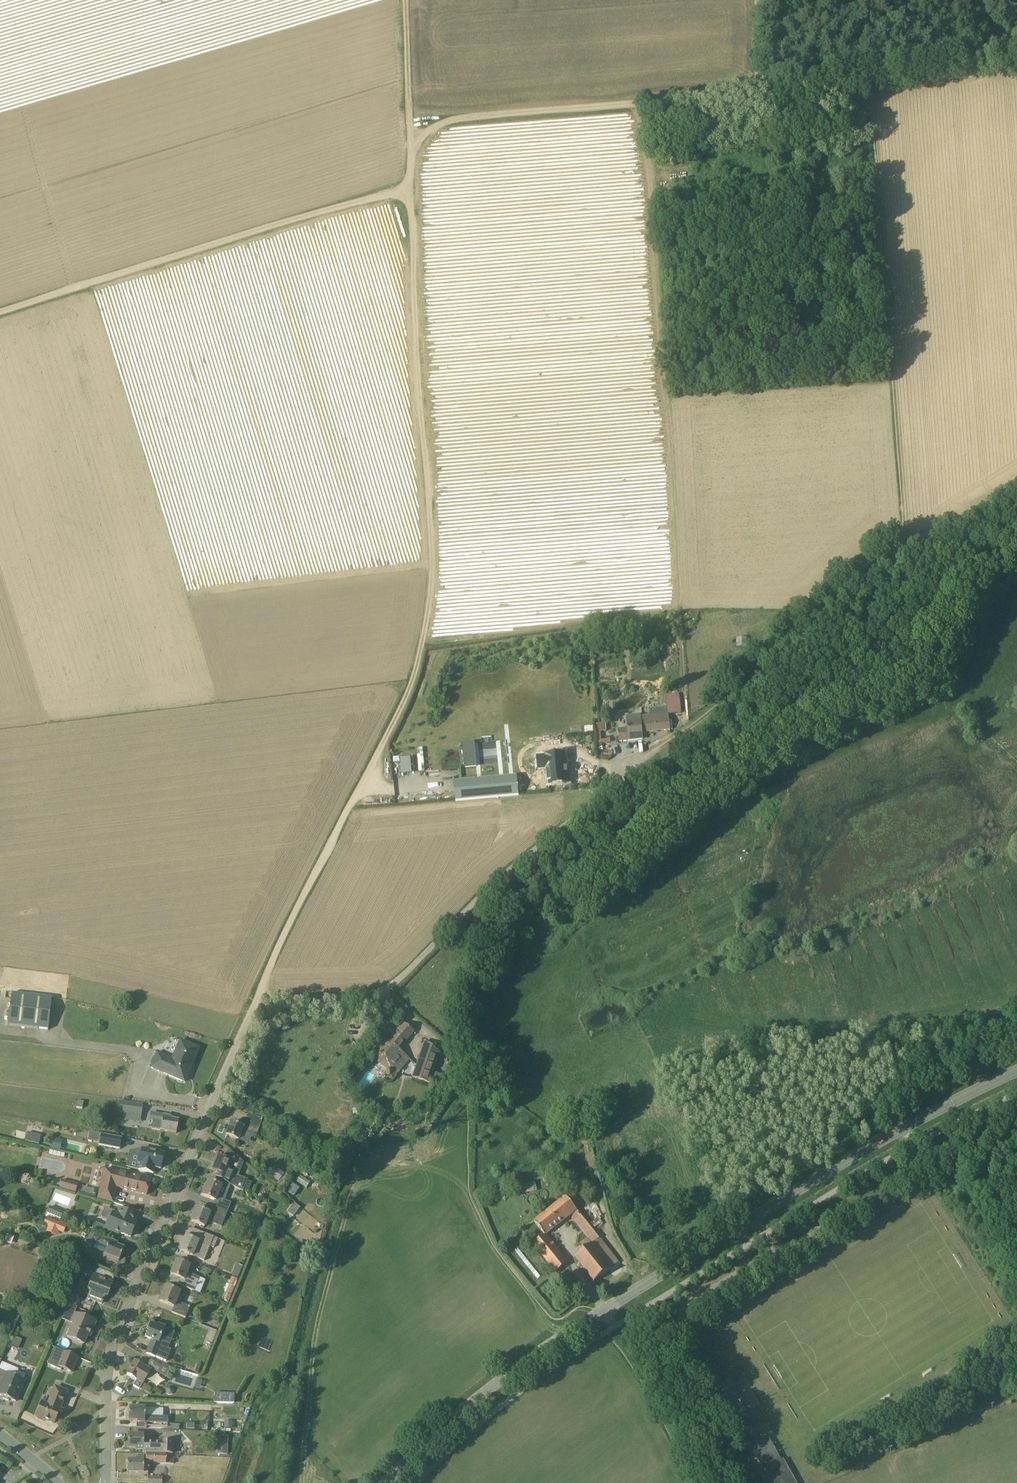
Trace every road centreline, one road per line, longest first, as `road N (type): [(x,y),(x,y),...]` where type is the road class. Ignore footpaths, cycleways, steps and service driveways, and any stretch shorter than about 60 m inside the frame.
road 1 (track): [(262,993),(405,706),(422,648),(434,509),(412,191)]
road 2 (tertiary): [(390,1482),(474,1404),(604,1311),(871,1148),(1016,1074)]
road 3 (track): [(694,714),(910,537),(871,82)]
road 4 (unclassified): [(237,1049),(262,993),(366,995),(396,983),(503,876),(694,714)]
road 5 (residential): [(105,1482),(112,1350),(237,1049)]
road 6 (track): [(412,191),(0,313)]
road 7 (track): [(381,992),(468,1062),(470,1199),(487,1236),(571,1334)]
road 8 (track): [(762,94),(460,121),(426,138),(412,168)]
road 9 (track): [(694,1482),(612,1328)]
road 10 (track): [(412,168),(405,0)]
road 11 (track): [(1016,67),(871,82)]

